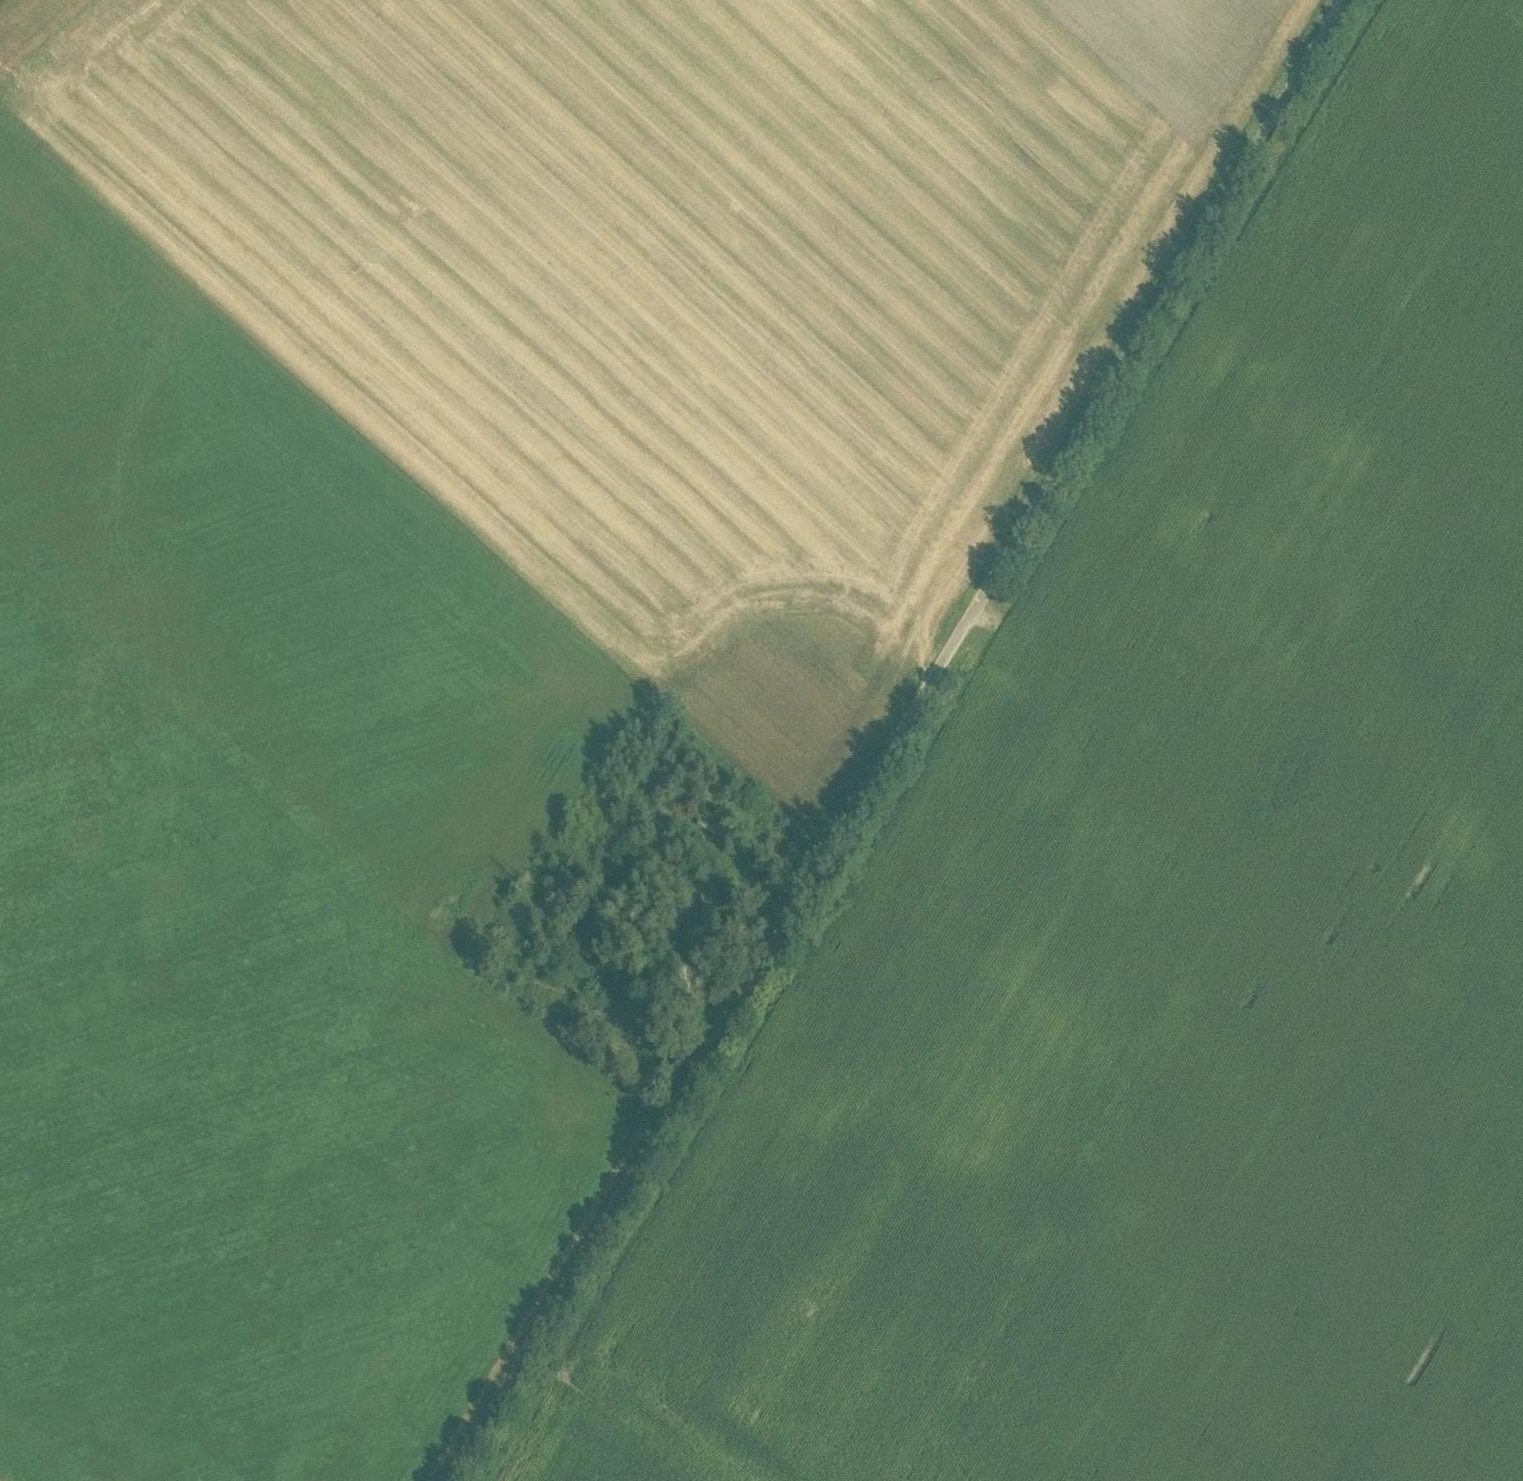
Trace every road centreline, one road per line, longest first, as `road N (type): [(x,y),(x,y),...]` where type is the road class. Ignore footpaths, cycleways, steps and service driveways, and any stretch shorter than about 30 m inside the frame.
road 1 (track): [(448,1480),(1347,0)]

